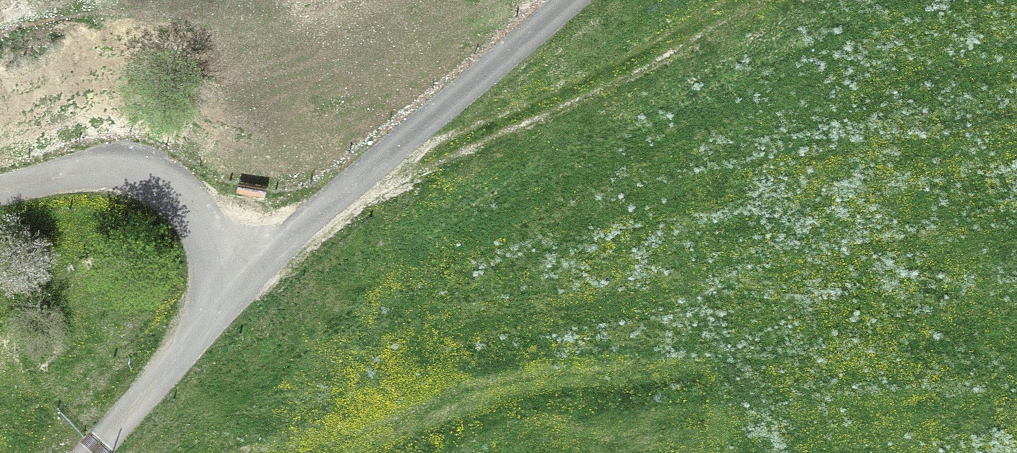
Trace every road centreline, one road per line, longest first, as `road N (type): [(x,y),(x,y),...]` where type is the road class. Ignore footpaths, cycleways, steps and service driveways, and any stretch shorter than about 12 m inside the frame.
road 1 (unclassified): [(93,452),(237,288),(569,0)]
road 2 (track): [(337,194),(759,0)]

